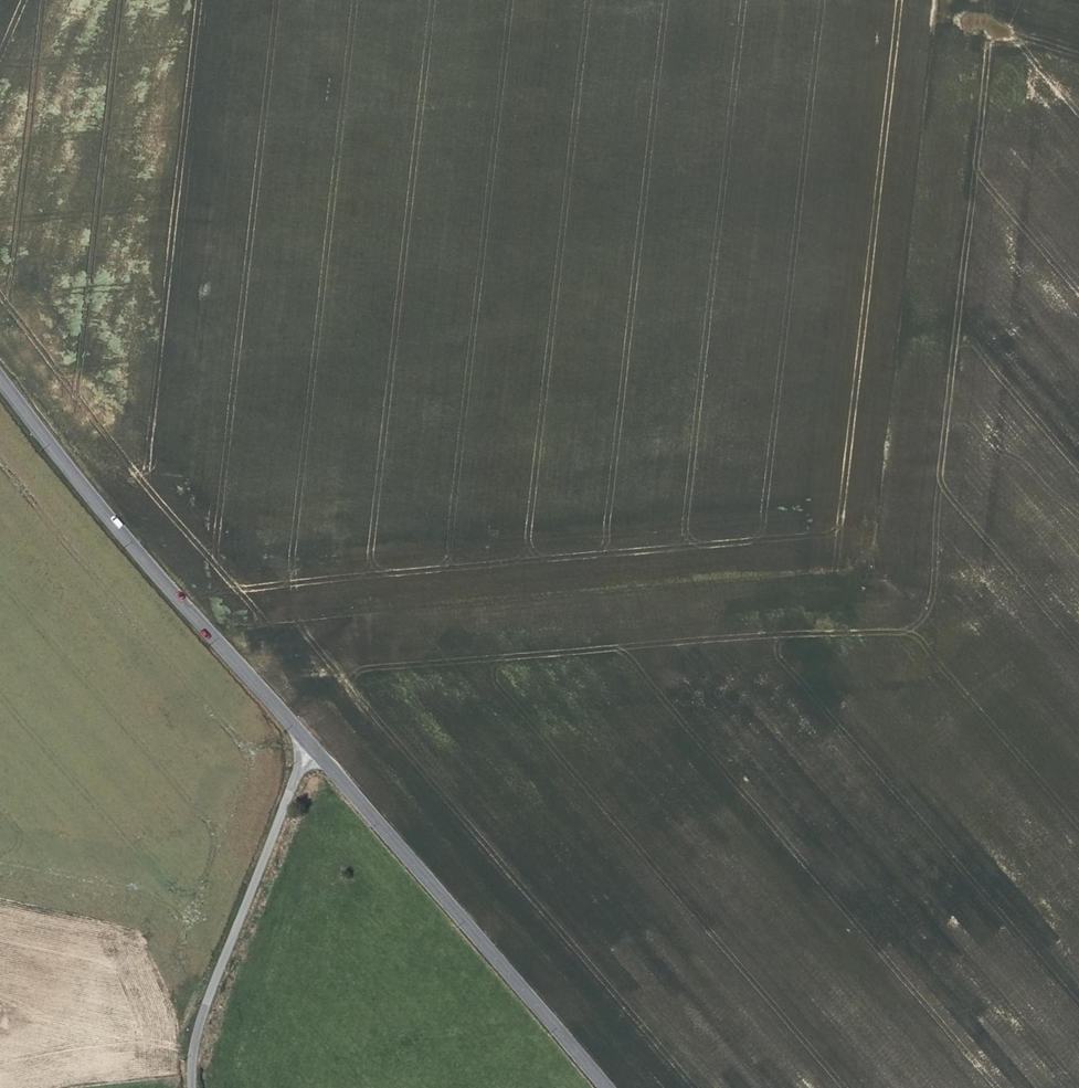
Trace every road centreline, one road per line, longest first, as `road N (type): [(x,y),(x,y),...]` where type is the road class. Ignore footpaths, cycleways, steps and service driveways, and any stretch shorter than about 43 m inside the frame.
road 1 (tertiary): [(0,382),(81,487),(304,740)]
road 2 (tertiary): [(304,740),(606,1087)]
road 3 (unclassified): [(304,740),(192,1038),(191,1087)]

